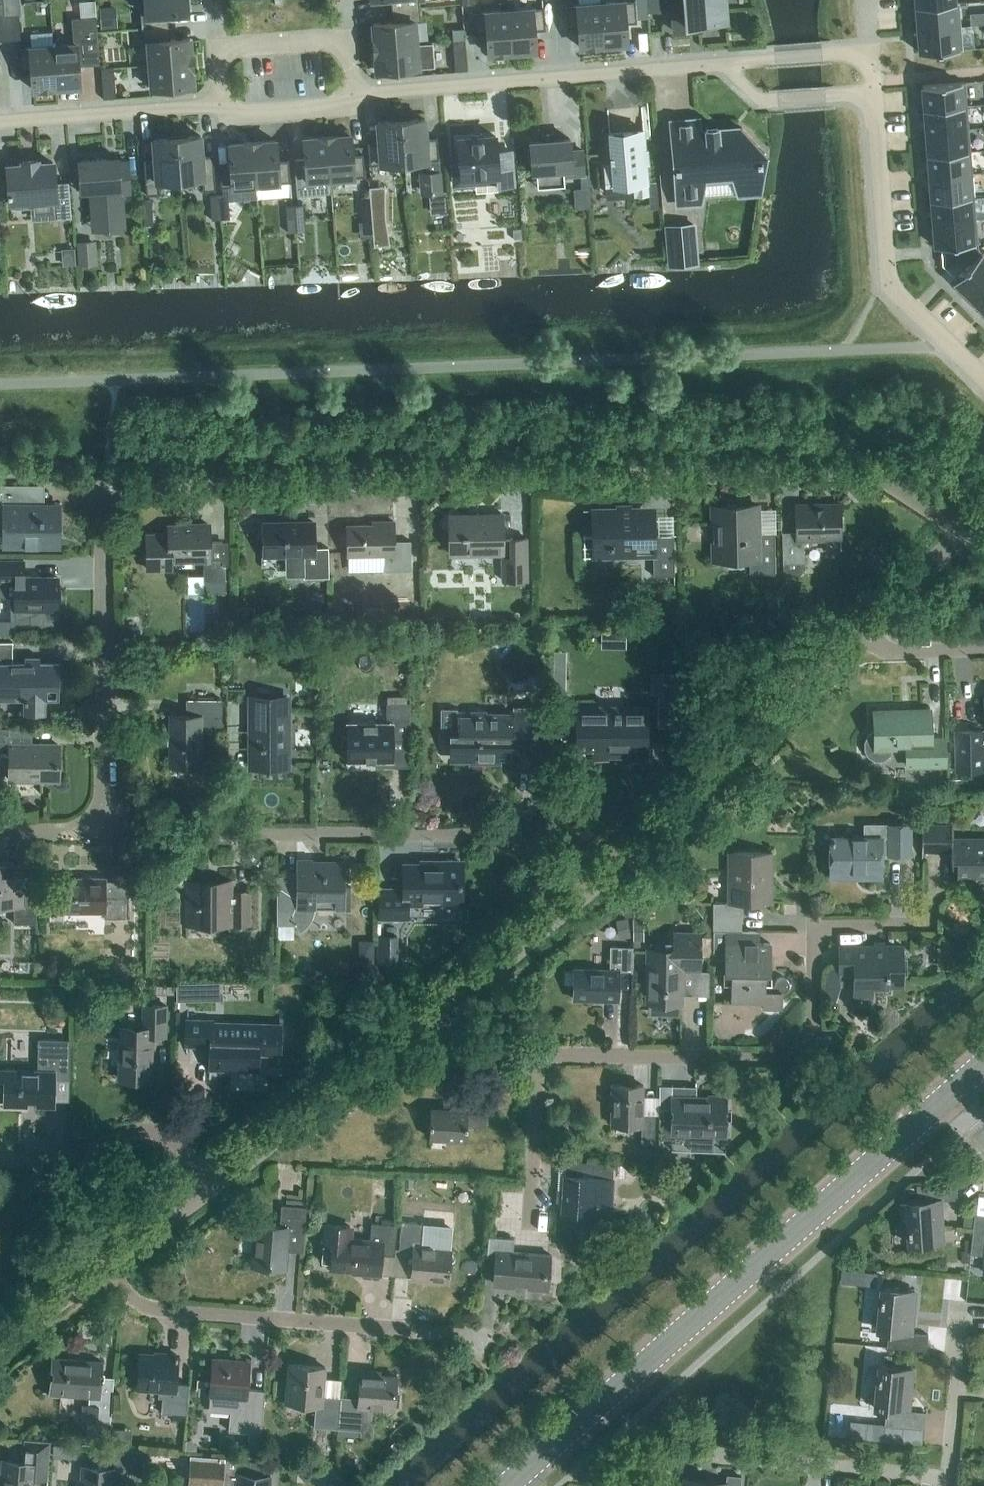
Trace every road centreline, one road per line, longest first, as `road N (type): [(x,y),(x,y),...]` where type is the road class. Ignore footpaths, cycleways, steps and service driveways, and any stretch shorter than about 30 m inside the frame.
road 1 (residential): [(99,829),(102,488),(872,471),(967,530)]
road 2 (tertiary): [(509,1485),(949,1094)]
road 3 (residential): [(570,900),(528,846),(494,834),(99,829)]
road 4 (residential): [(931,924),(795,934),(791,1019),(778,1046),(543,1058)]
road 5 (residential): [(483,1335),(143,1309),(104,1265)]
road 6 (residential): [(570,900),(863,632)]
road 7 (residential): [(720,63),(350,94)]
road 8 (residential): [(651,1485),(655,1444),(946,1474)]
road 9 (residential): [(205,1191),(435,1012)]
road 10 (residential): [(947,344),(891,267),(873,93)]
road 11 (residential): [(221,105),(217,51),(346,40),(350,94)]
road 12 (residential): [(205,1191),(165,1150),(122,1137),(82,1137),(0,1160)]
road 13 (residential): [(221,105),(0,122)]
road 14 (residential): [(435,1012),(570,900)]
road 15 (residential): [(530,1226),(543,1058)]
road 16 (residential): [(720,63),(760,100),(873,93)]
road 17 (residential): [(946,1474),(951,1309)]
road 18 (residential): [(869,50),(720,63)]
road 19 (residential): [(863,632),(967,530)]
road 20 (residential): [(350,94),(328,107),(240,114),(221,105)]
road 21 (residential): [(0,1345),(104,1265)]
road 22 (residential): [(983,650),(879,651),(863,632)]
road 23 (residential): [(104,1265),(205,1191)]
road 24 (residential): [(543,1058),(464,1040),(435,1012)]

